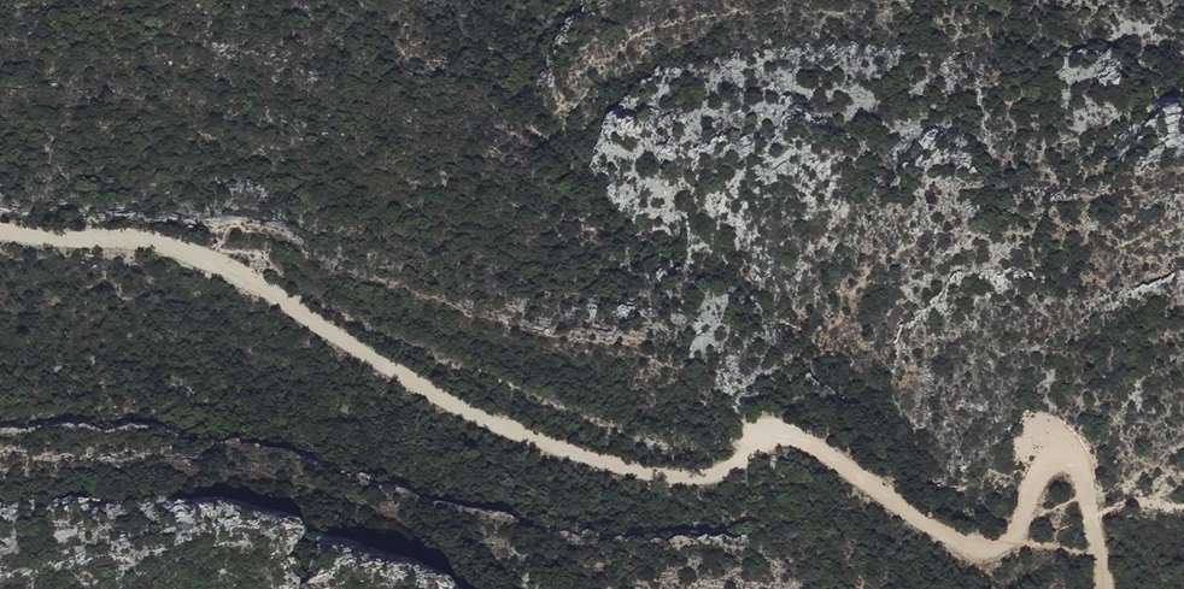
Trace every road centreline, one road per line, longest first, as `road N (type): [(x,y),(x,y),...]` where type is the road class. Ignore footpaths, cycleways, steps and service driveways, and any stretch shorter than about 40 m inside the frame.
road 1 (track): [(0,242),(128,243),(321,318),(440,396),(600,458),(703,476),(744,464),(761,436),(797,433),(909,508),(977,537),(1014,536),(1051,458),(1075,457),(1091,473),(1107,588)]

